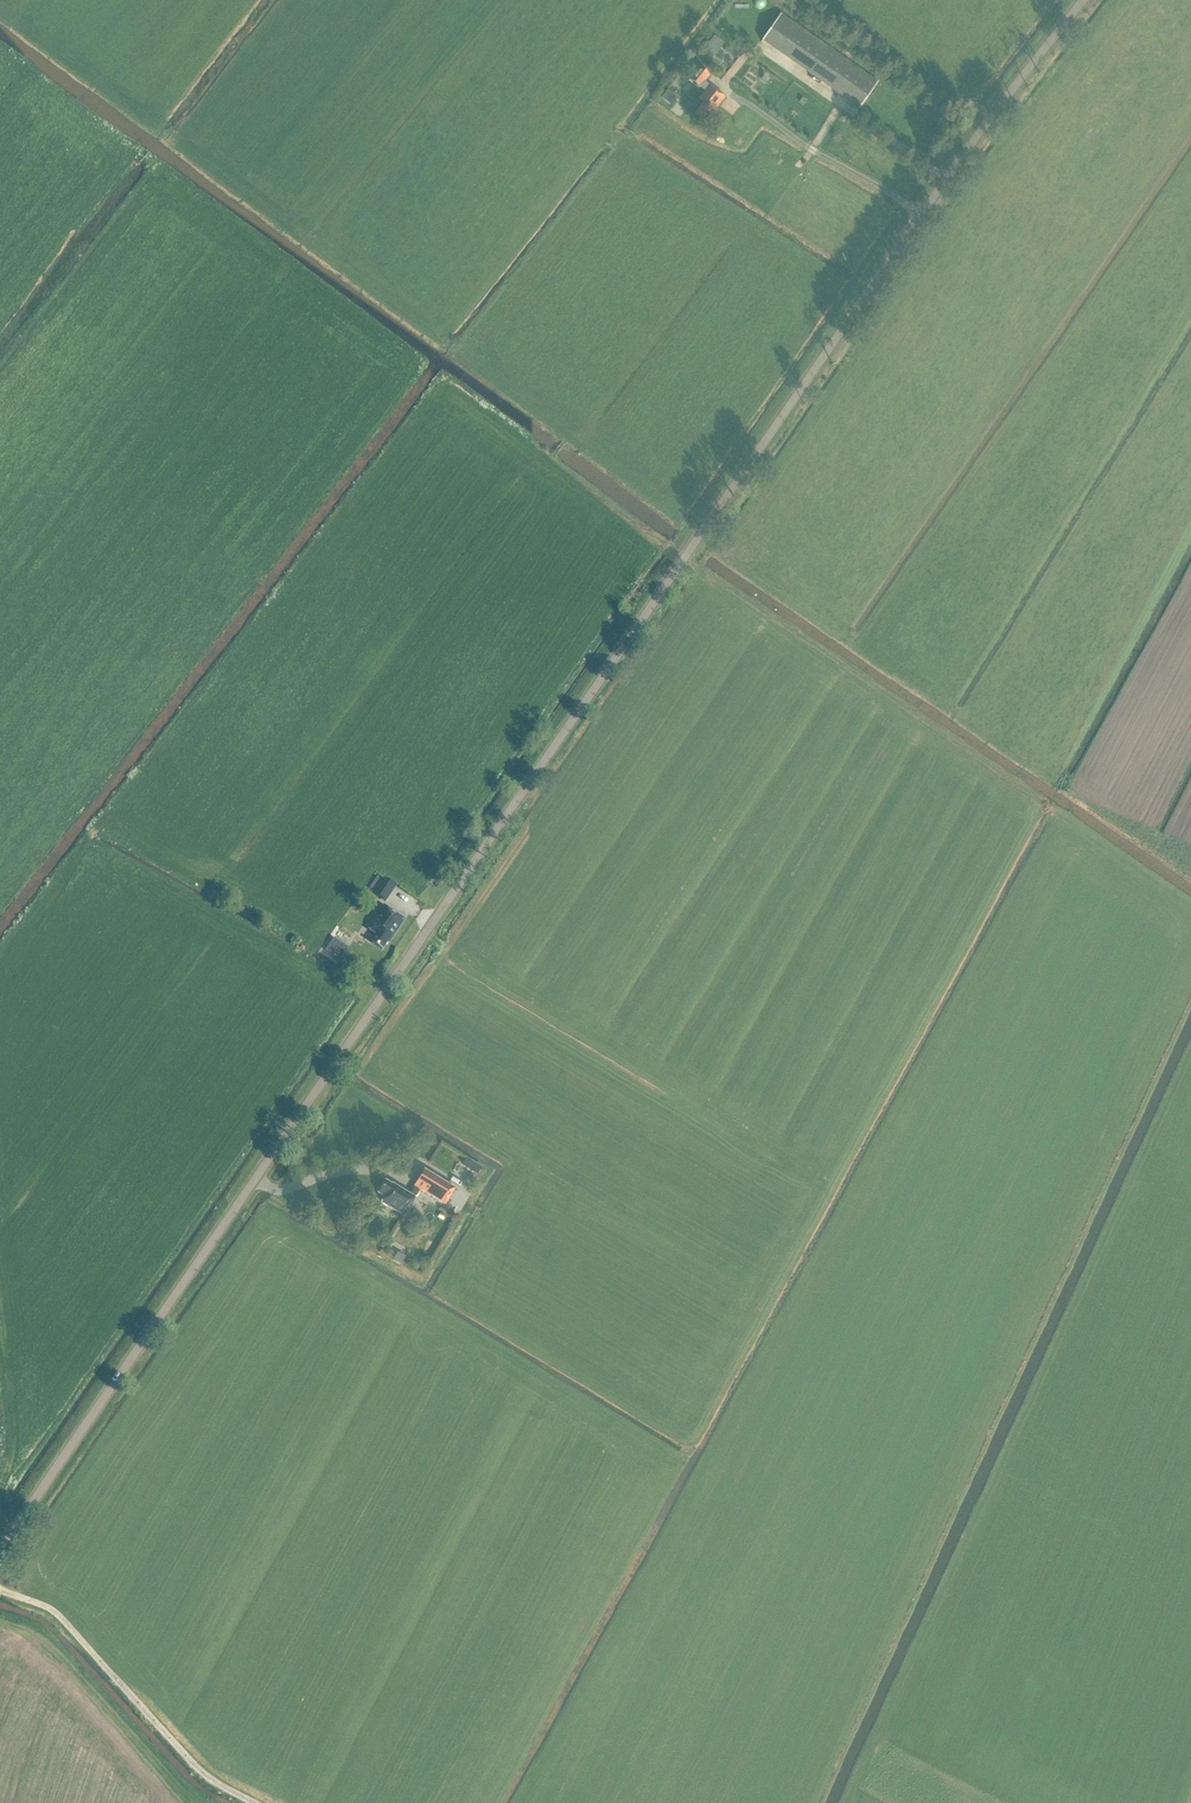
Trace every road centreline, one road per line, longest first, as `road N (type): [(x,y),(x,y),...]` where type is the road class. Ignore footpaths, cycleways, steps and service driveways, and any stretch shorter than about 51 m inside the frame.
road 1 (unclassified): [(0,1550),(941,188),(1086,0)]

